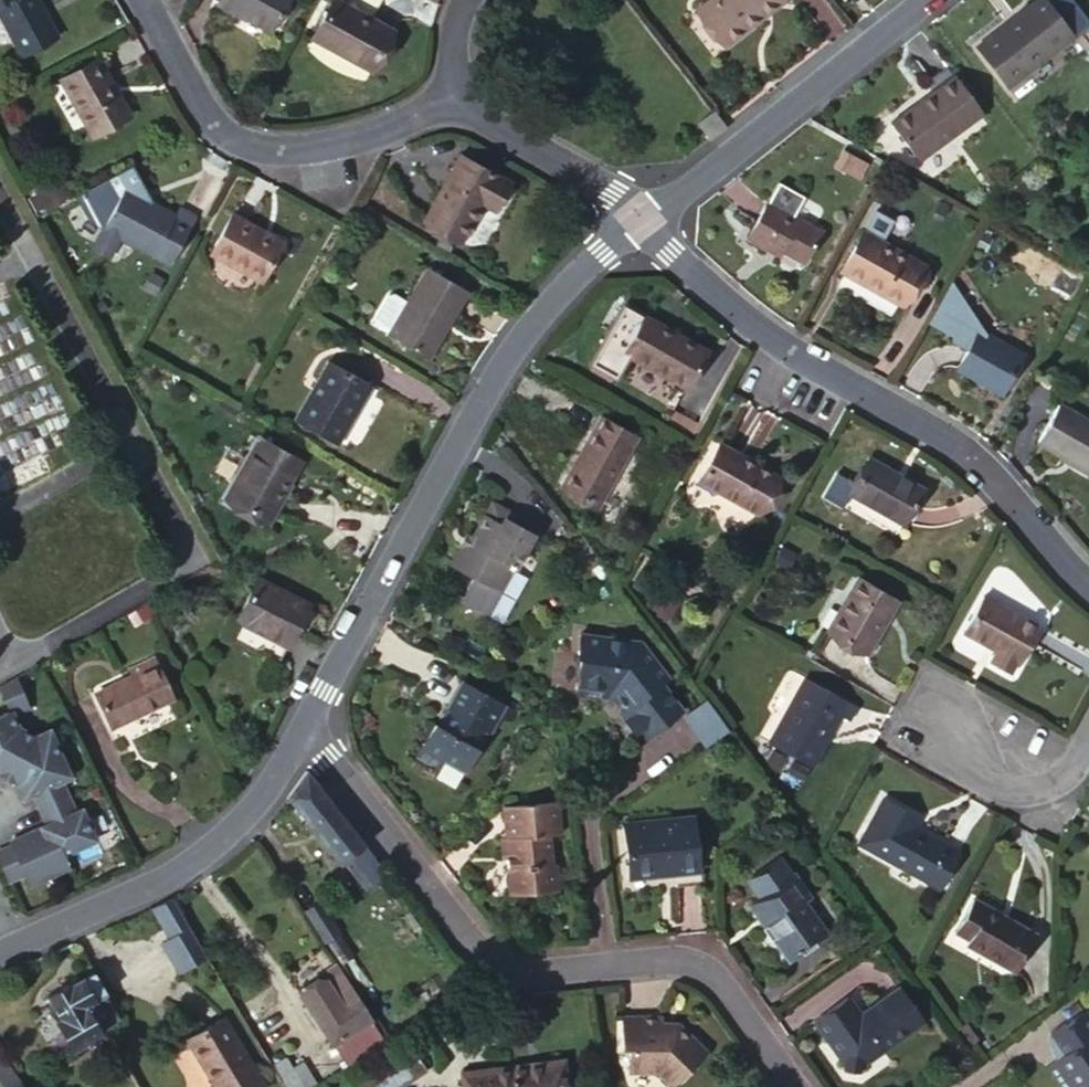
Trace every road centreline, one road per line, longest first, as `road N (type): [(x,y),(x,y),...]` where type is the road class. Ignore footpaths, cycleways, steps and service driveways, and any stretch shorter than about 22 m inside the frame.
road 1 (residential): [(301,723),(479,959),(523,969),(690,960),(788,1086)]
road 2 (residential): [(301,723),(512,349),(637,221)]
road 3 (residential): [(1088,587),(957,445),(790,352),(668,256),(637,221)]
road 4 (residential): [(454,98),(401,123),(300,151),(254,147),(214,127),(145,0)]
road 5 (residential): [(0,953),(187,868),(266,794),(301,723)]
road 6 (residential): [(637,221),(928,0)]
road 7 (residential): [(637,221),(613,194),(481,124),(454,98)]
road 8 (residential): [(1088,734),(1078,756),(1036,782),(998,786),(935,725)]

